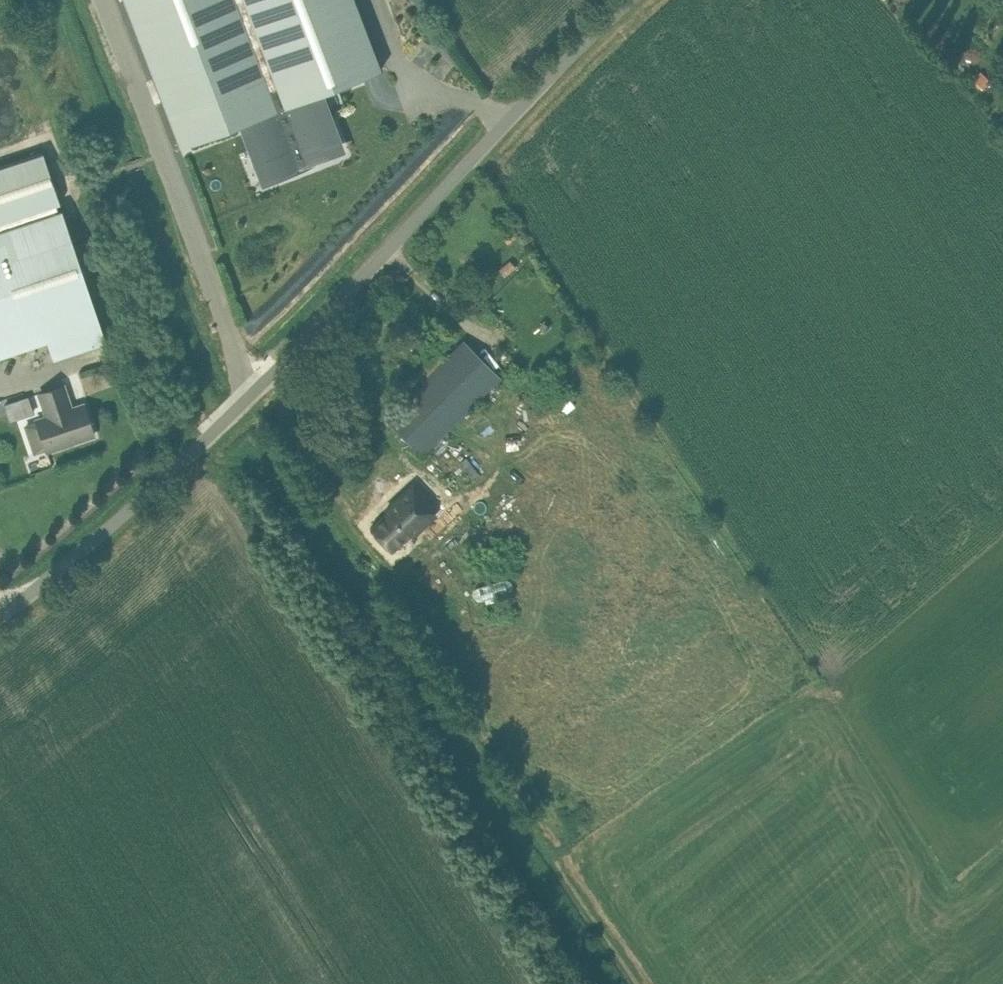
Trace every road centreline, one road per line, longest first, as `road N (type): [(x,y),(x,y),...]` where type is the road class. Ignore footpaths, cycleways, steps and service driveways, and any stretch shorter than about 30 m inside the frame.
road 1 (unclassified): [(644,0),(428,206),(222,422),(0,615)]

